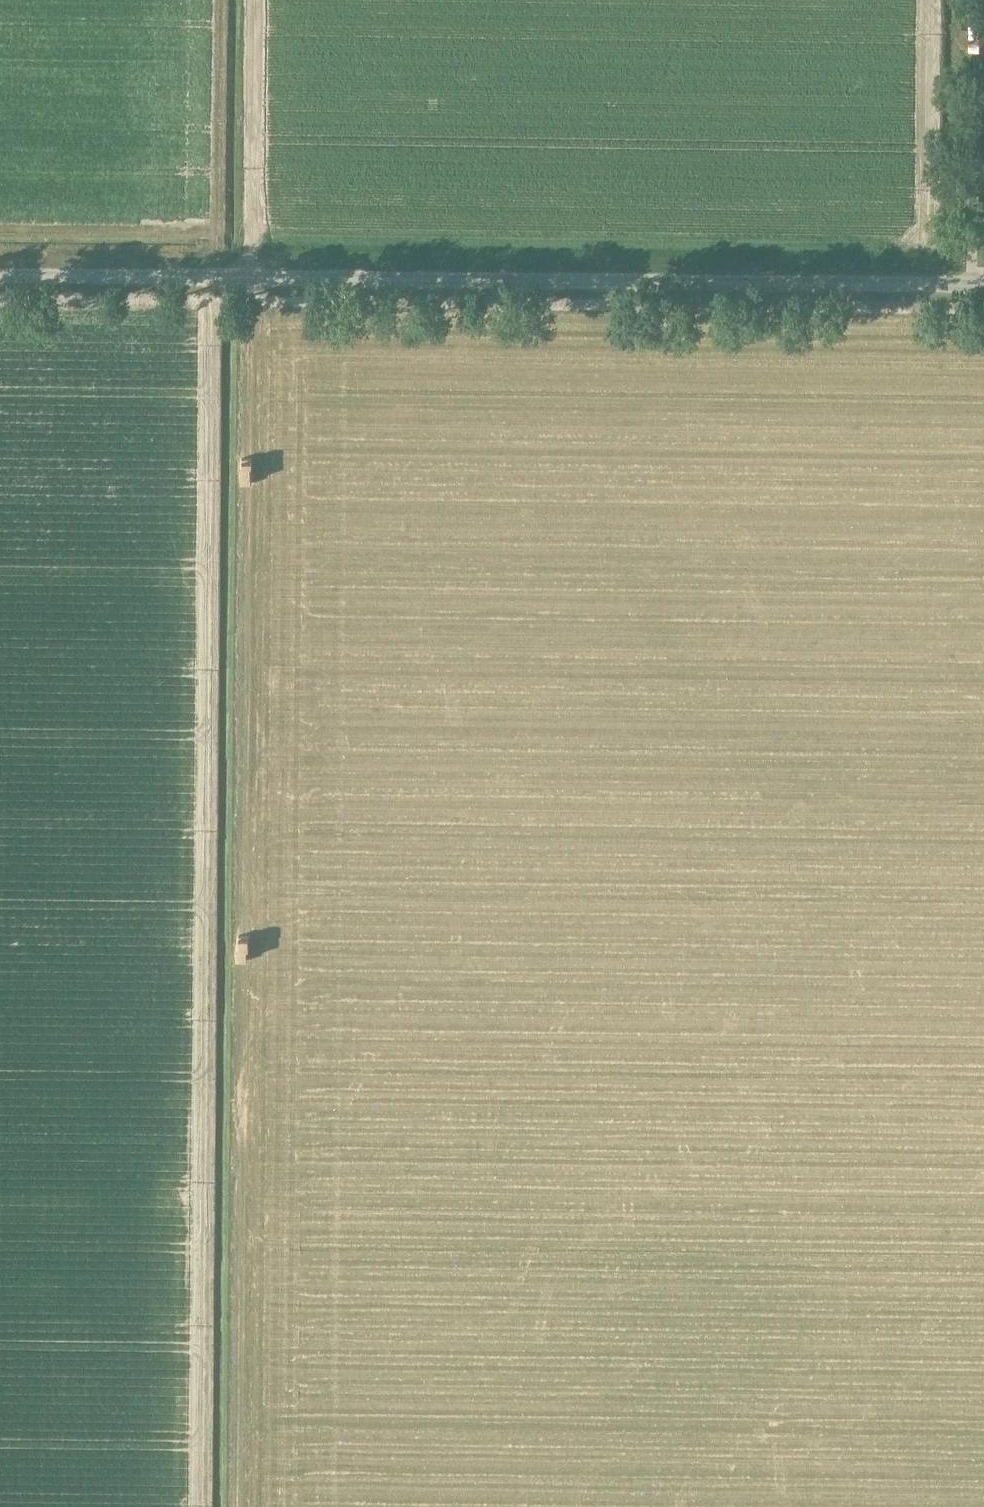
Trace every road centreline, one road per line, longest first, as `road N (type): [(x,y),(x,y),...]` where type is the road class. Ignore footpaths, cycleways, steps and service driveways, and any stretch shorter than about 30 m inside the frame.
road 1 (unclassified): [(983,284),(0,275)]

